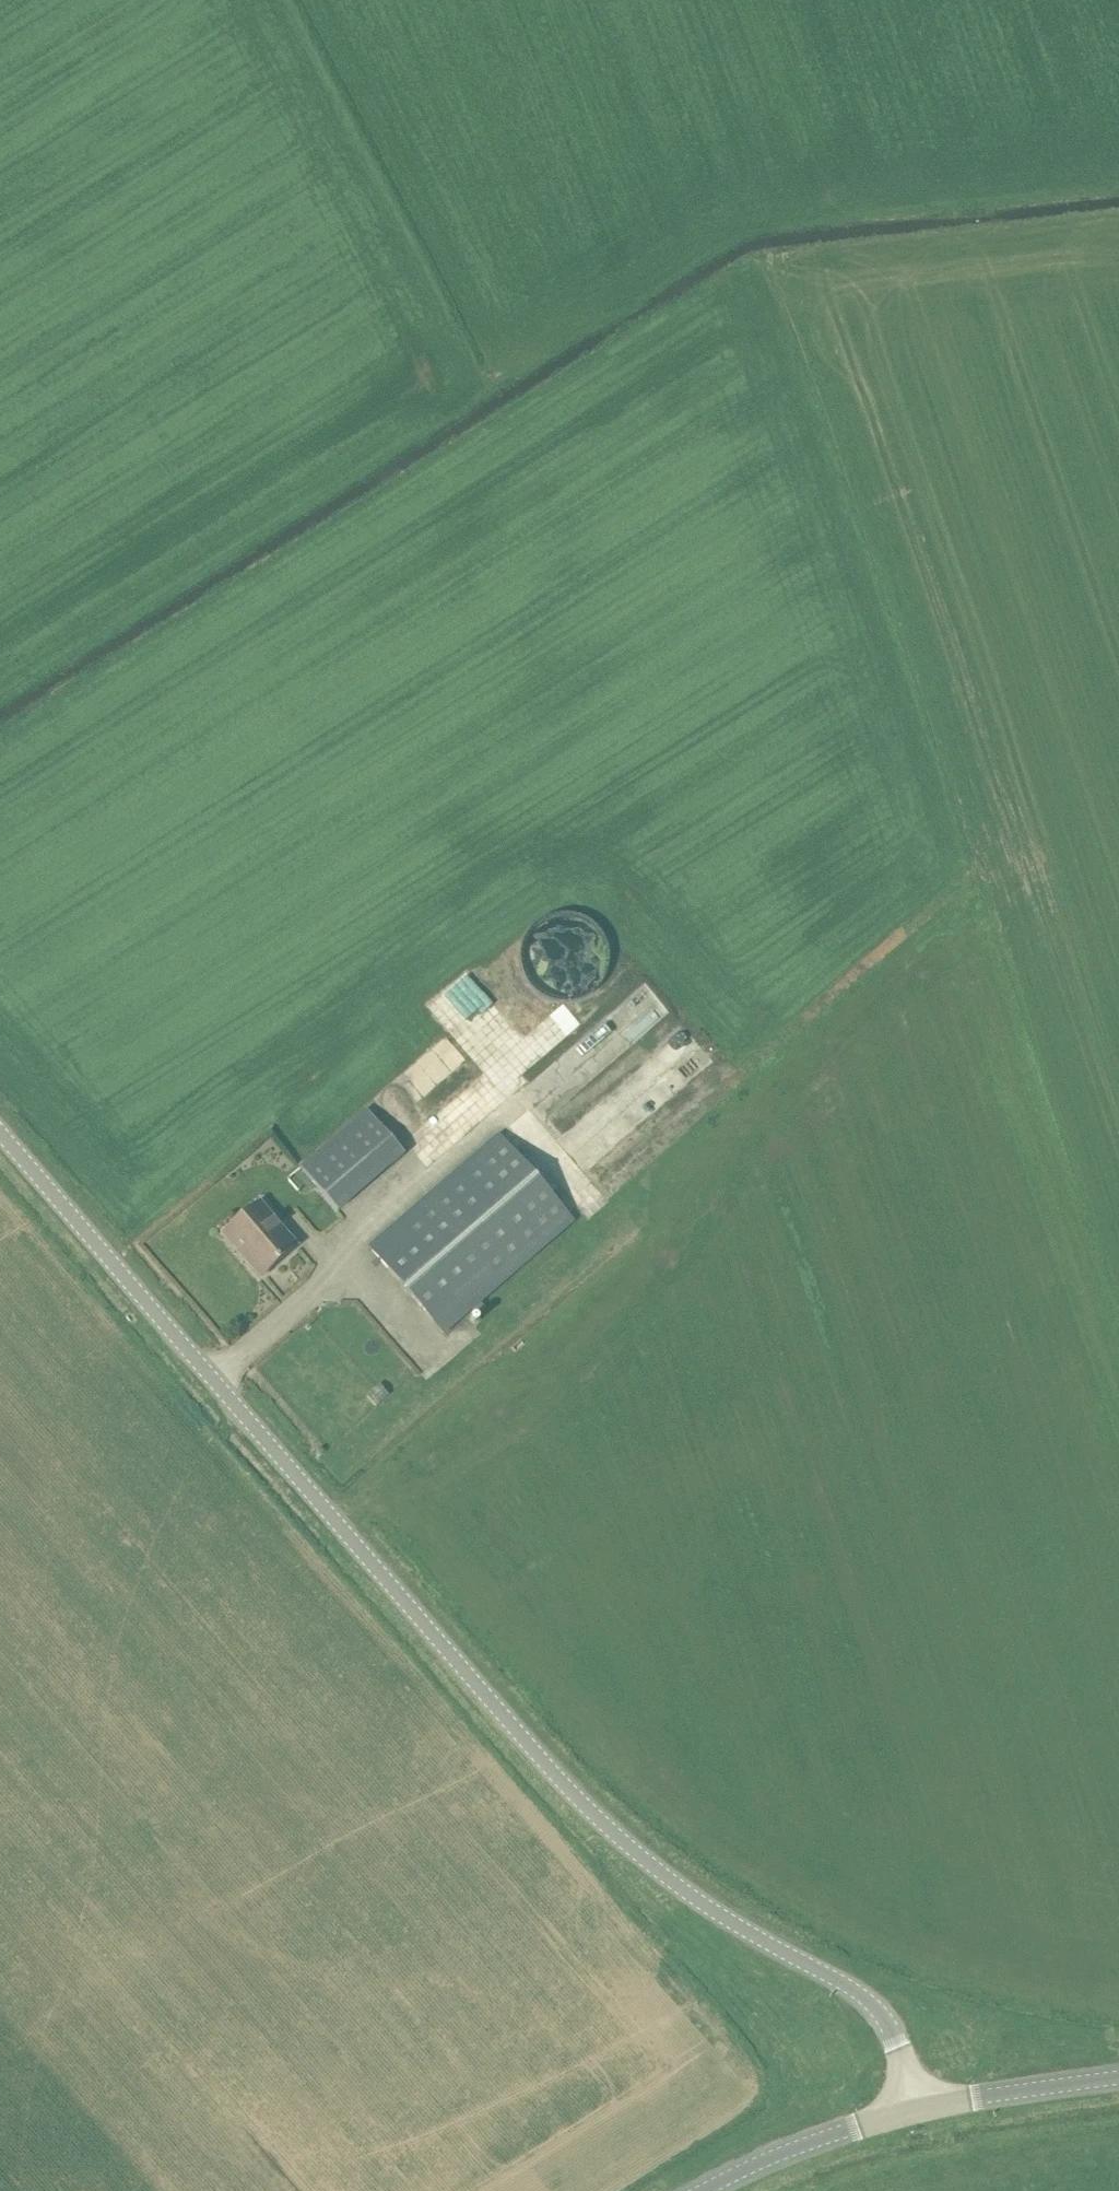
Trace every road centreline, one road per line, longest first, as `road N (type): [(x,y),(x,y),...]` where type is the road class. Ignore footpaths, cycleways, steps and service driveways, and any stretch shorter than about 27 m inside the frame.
road 1 (unclassified): [(919,2110),(887,2007),(847,1968),(760,1934),(636,1851),(558,1778),(0,1131)]
road 2 (tertiary): [(704,2190),(788,2151),(919,2110)]
road 3 (tertiary): [(919,2110),(1118,2084)]

